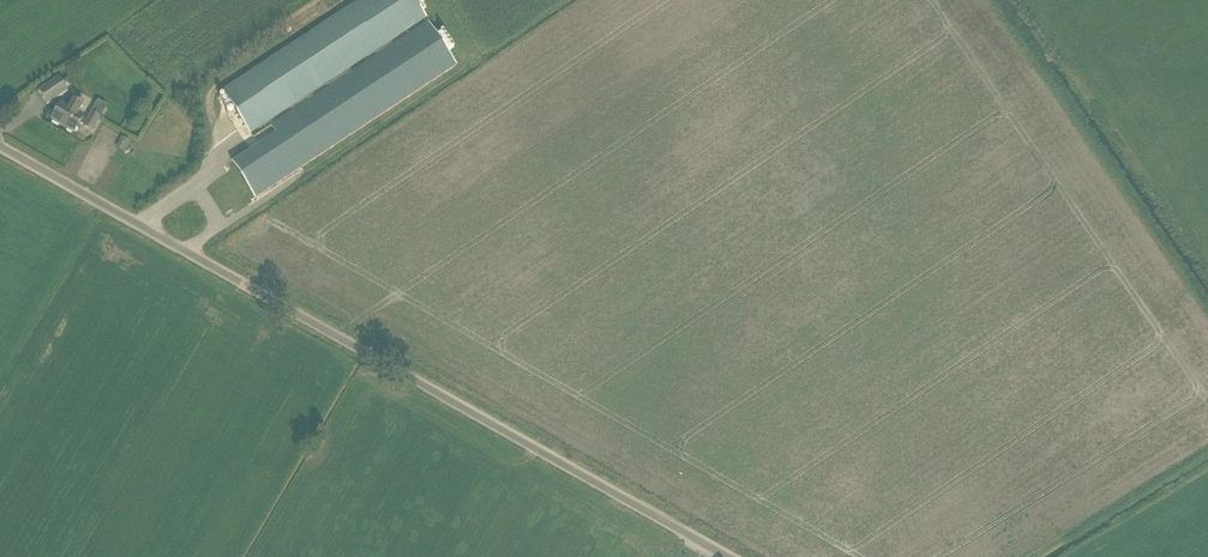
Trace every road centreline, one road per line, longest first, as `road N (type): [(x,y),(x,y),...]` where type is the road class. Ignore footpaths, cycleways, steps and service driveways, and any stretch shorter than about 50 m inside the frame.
road 1 (unclassified): [(725,556),(0,148)]

